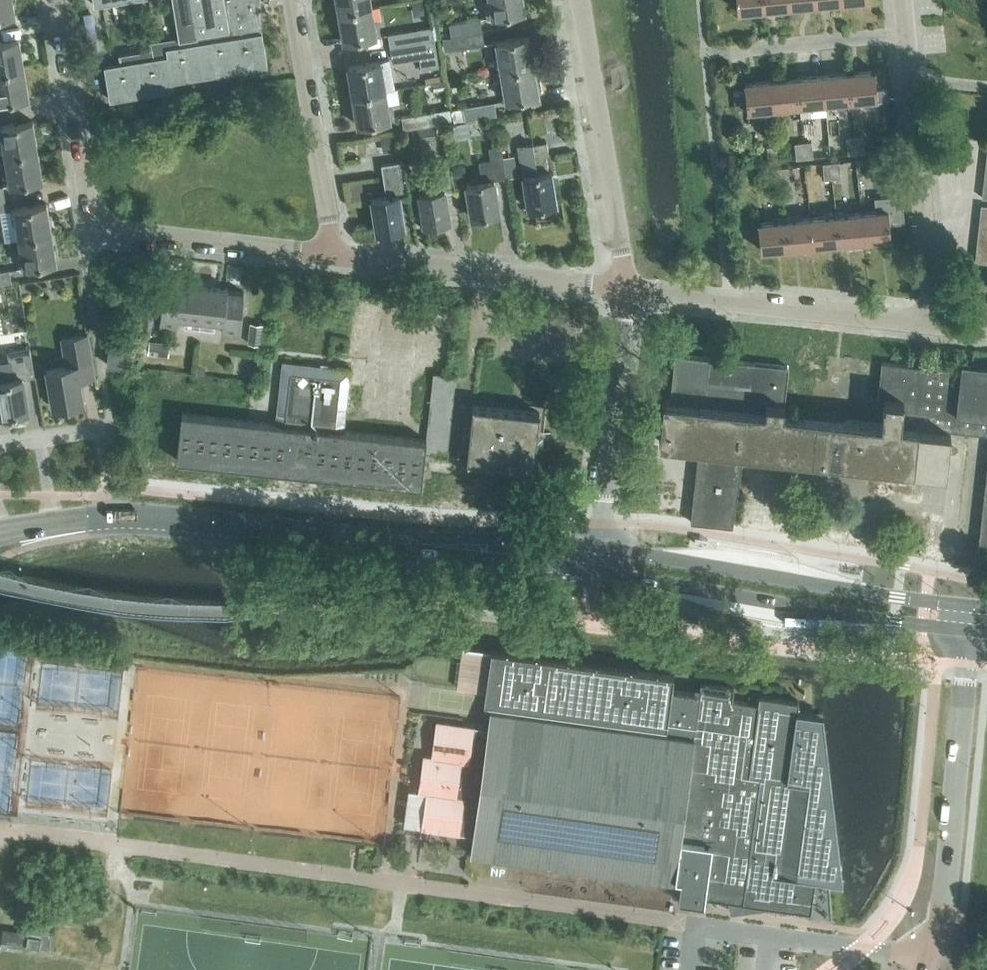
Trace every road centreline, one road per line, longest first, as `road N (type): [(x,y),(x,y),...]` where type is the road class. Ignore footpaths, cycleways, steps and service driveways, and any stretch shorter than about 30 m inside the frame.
road 1 (residential): [(335,256),(119,233),(92,221),(56,0)]
road 2 (tertiary): [(500,546),(98,517)]
road 3 (tertiary): [(975,606),(599,547)]
road 4 (tertiary): [(596,573),(971,632)]
road 5 (residential): [(936,327),(621,290)]
road 6 (unclassified): [(941,935),(971,632)]
road 7 (residential): [(621,290),(576,0)]
road 8 (residential): [(621,290),(335,256)]
road 9 (residential): [(335,256),(292,0)]
road 10 (residential): [(599,547),(621,290)]
road 11 (residential): [(936,327),(912,83)]
road 12 (residential): [(705,53),(907,33)]

